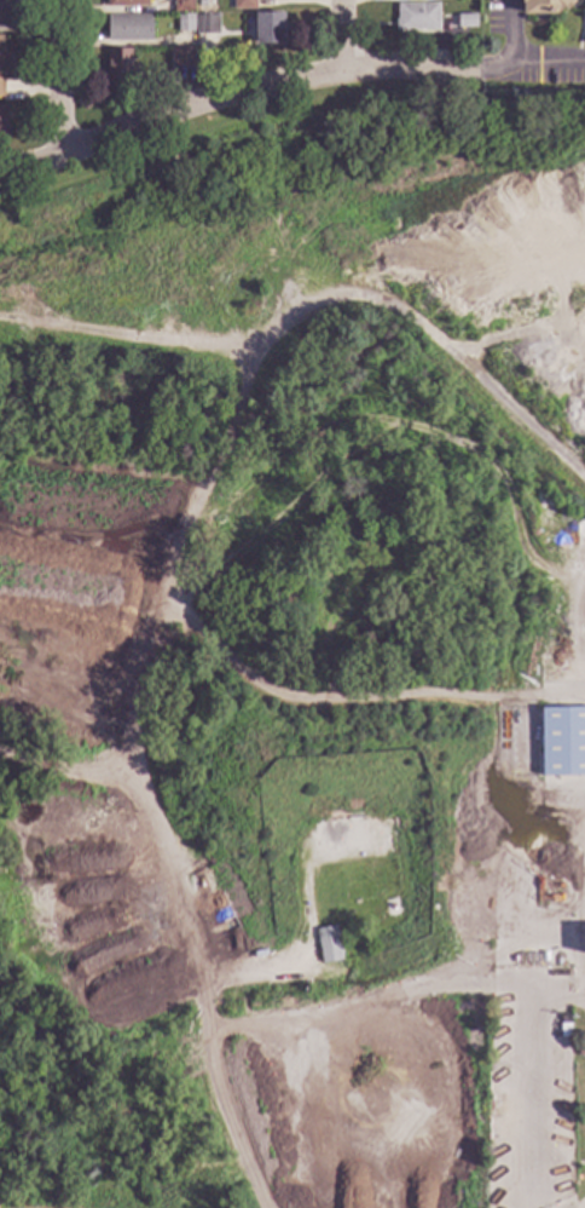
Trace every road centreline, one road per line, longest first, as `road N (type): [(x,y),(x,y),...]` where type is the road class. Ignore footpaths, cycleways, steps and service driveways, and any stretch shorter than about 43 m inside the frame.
road 1 (residential): [(511,69),(343,68),(0,170)]
road 2 (residential): [(68,155),(63,0)]

